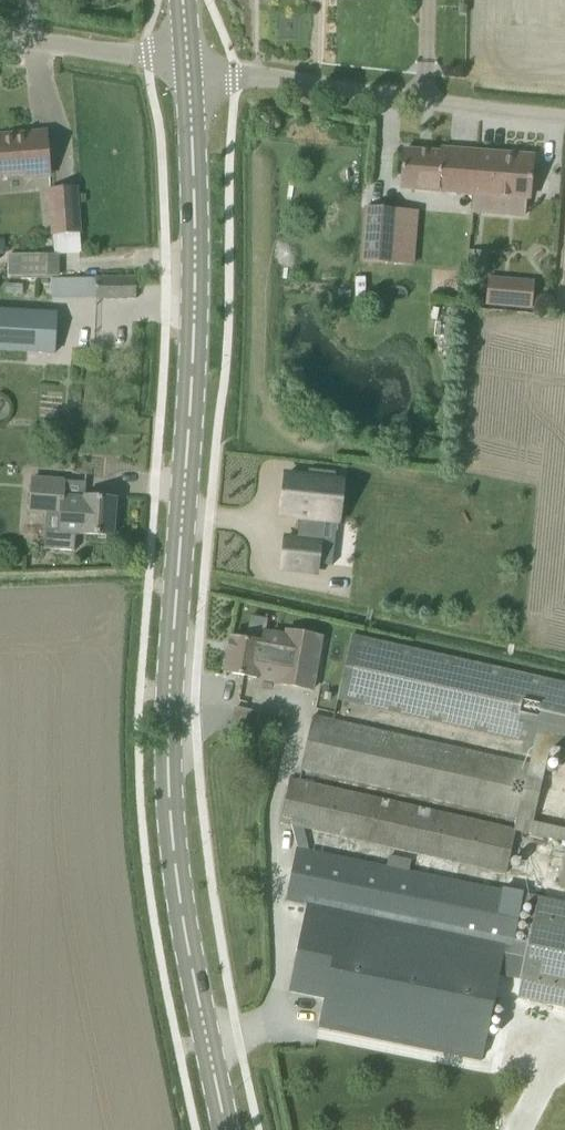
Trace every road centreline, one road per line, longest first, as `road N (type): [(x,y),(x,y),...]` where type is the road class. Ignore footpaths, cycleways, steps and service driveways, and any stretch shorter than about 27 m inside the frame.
road 1 (secondary): [(226,1129),(193,971),(175,820),(173,678),(197,332),(189,68)]
road 2 (unclassified): [(564,116),(189,68)]
road 3 (unclassified): [(0,37),(189,68)]

